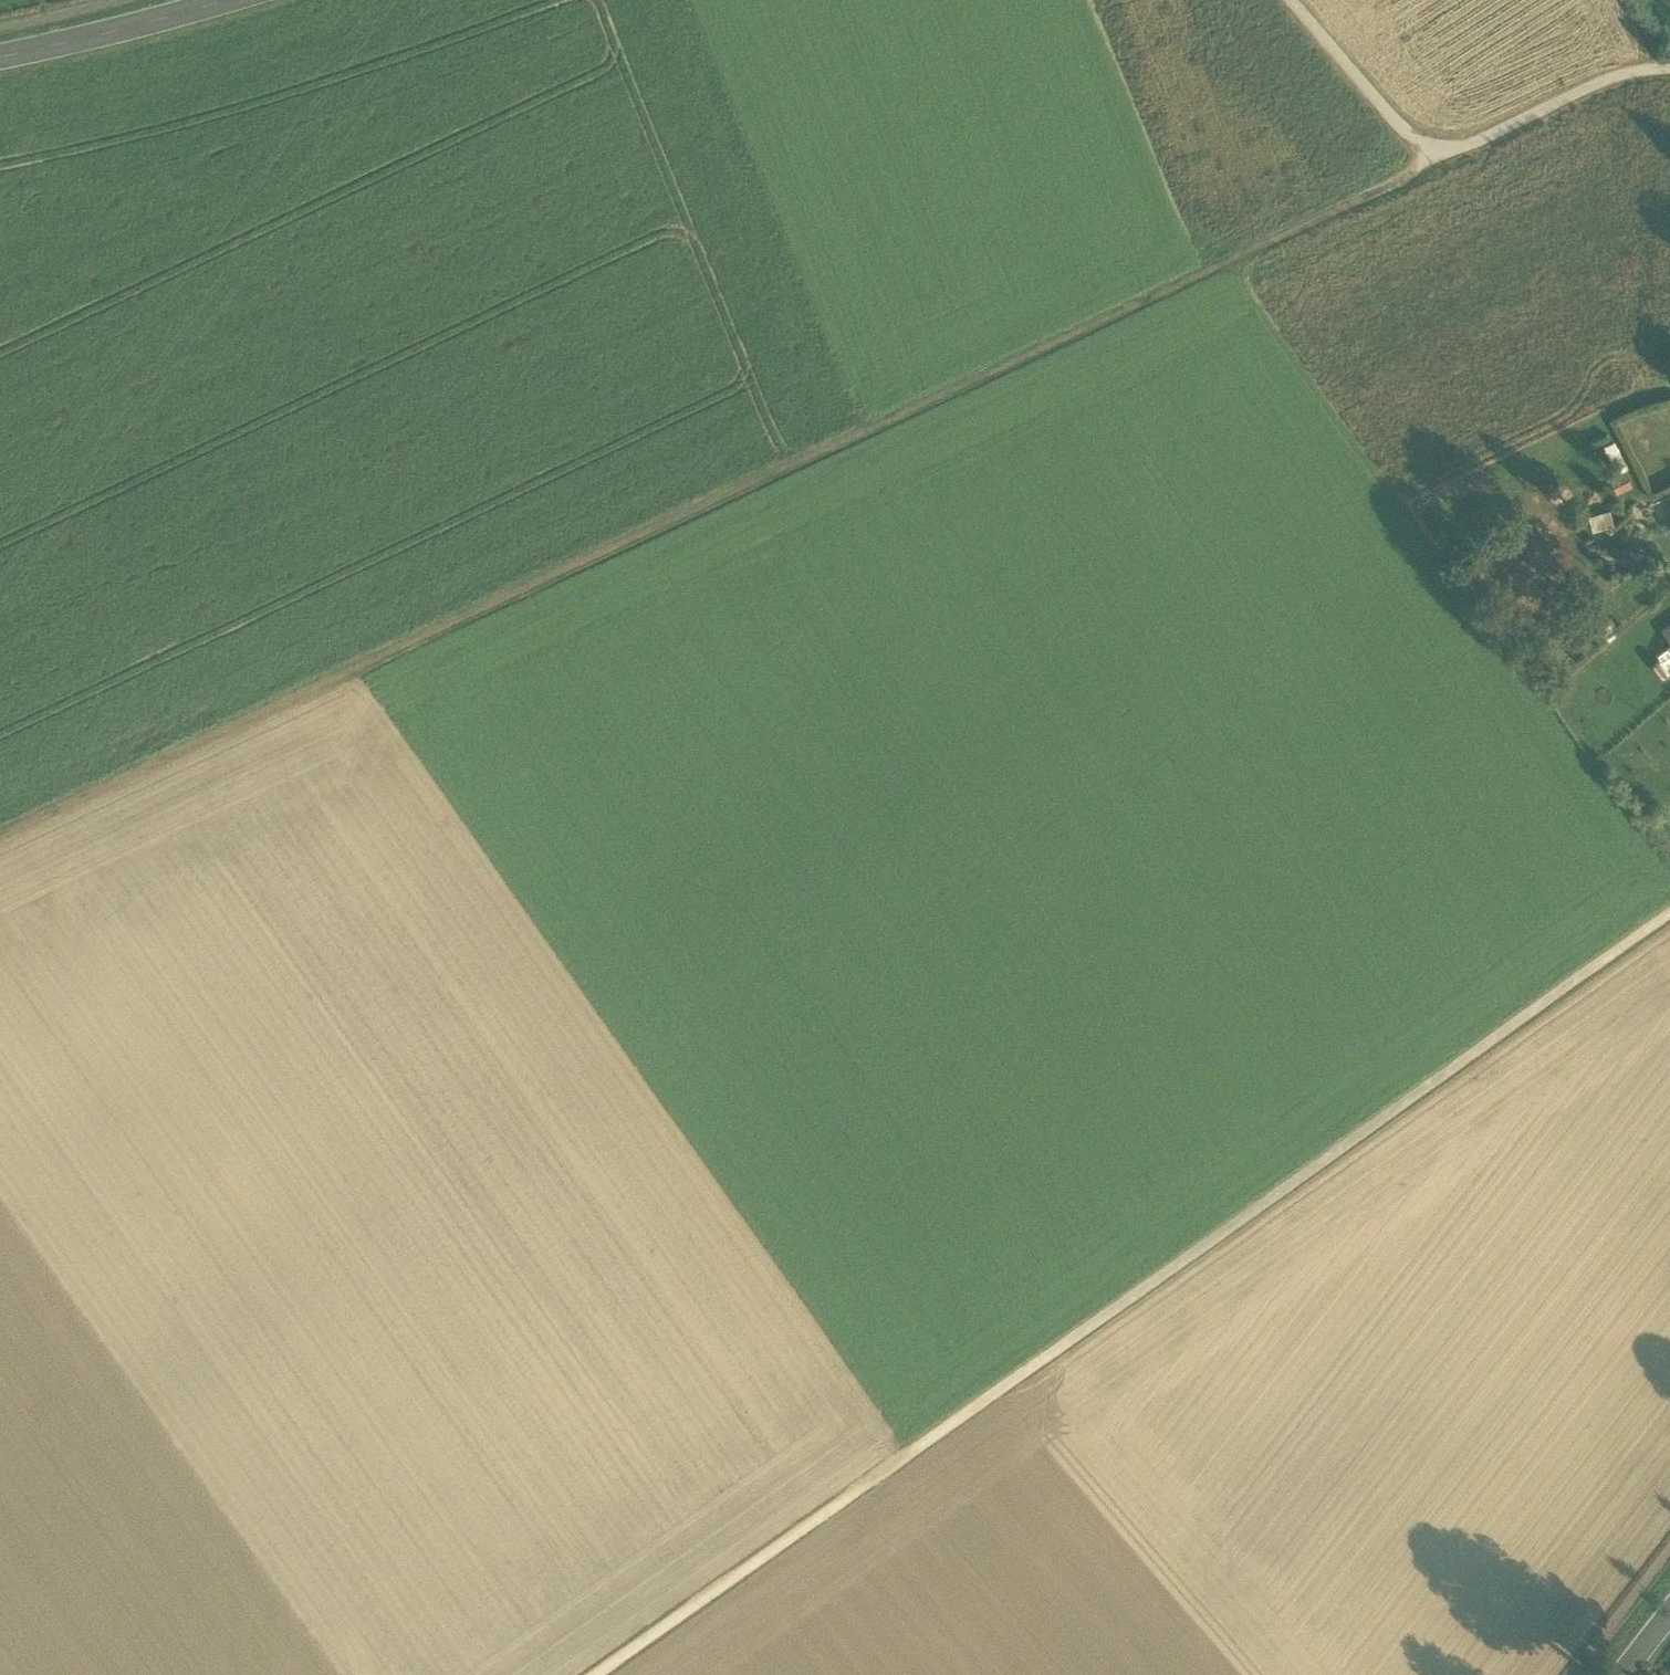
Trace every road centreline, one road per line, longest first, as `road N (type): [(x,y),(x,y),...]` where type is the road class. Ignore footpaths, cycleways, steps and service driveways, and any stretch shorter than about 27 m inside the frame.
road 1 (track): [(0,832),(1462,149)]
road 2 (unclassified): [(1669,911),(597,1674)]
road 3 (unclassified): [(1291,0),(1426,153),(1462,149),(1633,66),(1669,67)]
road 4 (tertiary): [(0,55),(226,0)]

